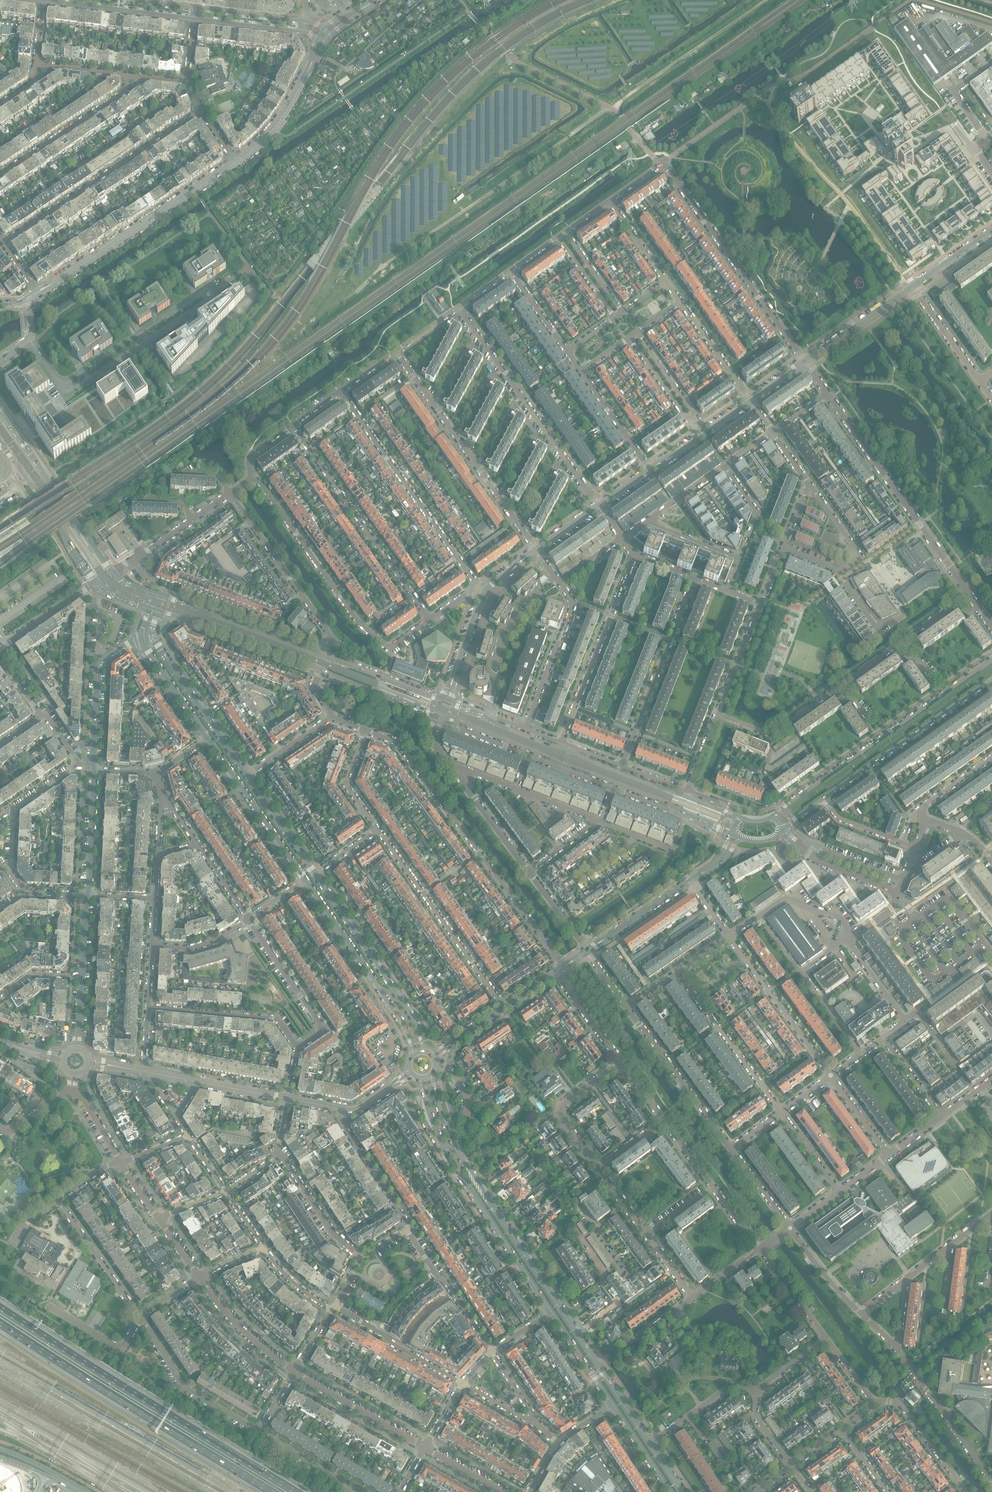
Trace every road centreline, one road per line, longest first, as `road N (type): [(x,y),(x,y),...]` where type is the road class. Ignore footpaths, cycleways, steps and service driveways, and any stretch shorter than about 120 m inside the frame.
road 1 (motorway): [(295,1491),(0,1308)]
road 2 (secondary): [(598,1365),(466,1164),(432,1074)]
road 3 (motorway): [(0,1323),(271,1491)]
road 4 (residential): [(692,1298),(560,1117),(560,1108),(622,1062)]
road 5 (residential): [(718,714),(773,732),(969,593)]
road 6 (unclassified): [(45,478),(174,394),(270,292)]
road 7 (secondary): [(419,1078),(454,1169),(552,1312)]
road 8 (secondary): [(991,660),(771,817)]
road 9 (residential): [(251,476),(358,623),(384,646),(429,620)]
road 10 (residential): [(340,390),(483,593)]
road 11 (residential): [(806,361),(659,165)]
road 12 (residential): [(969,593),(828,393)]
road 13 (residential): [(535,550),(396,350)]
road 14 (residential): [(459,306),(599,505)]
road 15 (secondary): [(456,722),(680,813)]
road 16 (residential): [(429,620),(292,424)]
road 17 (residential): [(201,111),(3,243)]
road 18 (residential): [(760,1249),(622,1062)]
road 19 (tertiary): [(55,283),(236,162)]
road 20 (residential): [(630,337),(688,421),(696,416),(636,333)]
road 21 (secondary): [(687,796),(490,719)]
road 22 (secondary): [(425,1051),(409,1011),(315,873)]
road 23 (secondary): [(824,798),(991,679)]
road 24 (residential): [(562,743),(634,554)]
road 25 (residential): [(622,766),(694,578)]
road 26 (residential): [(326,657),(332,639),(230,493)]
road 27 (secondary): [(305,880),(405,1030)]
road 28 (residential): [(627,1006),(731,1148)]
road 29 (residential): [(62,387),(71,389),(210,298)]
road 30 (residential): [(678,972),(781,1112)]
road 31 (residential): [(831,1075),(729,936)]
road 32 (secondary): [(208,738),(305,880)]
road 33 (residential): [(479,854),(396,743),(365,731)]
road 34 (residential): [(204,292),(62,387)]
road 35 (residential): [(257,1433),(181,1385),(140,1318)]
road 36 (secondary): [(248,775),(153,636)]
road 37 (residential): [(894,1346),(991,1482)]
road 38 (residential): [(0,175),(124,93),(129,76)]
road 39 (residential): [(298,1047),(278,1019),(148,1007)]
road 40 (residential): [(298,1047),(321,1028),(249,919)]
road 41 (residential): [(783,548),(833,567),(877,628),(903,611)]
road 42 (residential): [(525,729),(571,608),(559,582)]
road 43 (tertiary): [(94,771),(98,669),(143,637)]
road 44 (residential): [(45,0),(195,19)]
road 45 (residential): [(425,1447),(294,1372)]
road 46 (residential): [(332,1308),(462,1383)]
road 47 (residential): [(492,1351),(409,1229)]
road 48 (residential): [(140,1318),(58,1200)]
road 49 (residential): [(564,967),(479,854)]
road 50 (residential): [(409,1229),(343,1126),(345,1110)]
road 51 (residential): [(424,894),(504,1007)]
road 52 (residential): [(916,918),(900,937),(930,978),(983,945)]
road 53 (secondary): [(187,618),(314,665)]
road 54 (residential): [(187,618),(314,665)]
road 55 (secondary): [(21,471),(97,583)]
road 56 (residential): [(294,1372),(243,1330),(199,1278)]
road 57 (residential): [(361,1259),(332,1231),(282,1154)]
road 58 (secondary): [(317,655),(196,609)]
road 59 (residential): [(317,655),(196,609)]
road 60 (residential): [(758,1390),(733,1385),(649,1444)]
road 61 (secondary): [(321,670),(439,717)]
road 62 (secondary): [(445,701),(326,657)]
road 63 (residential): [(588,951),(691,881)]
road 64 (residential): [(529,872),(455,772)]
road 65 (tertiary): [(87,895),(94,771)]
road 66 (residential): [(991,1031),(978,1012),(939,1040),(918,1012),(904,1021)]
road 67 (residential): [(751,401),(650,469)]
road 68 (residential): [(681,302),(751,401)]
road 69 (secondary): [(143,637),(208,738)]
road 70 (residential): [(957,1482),(902,1407),(875,1406)]

